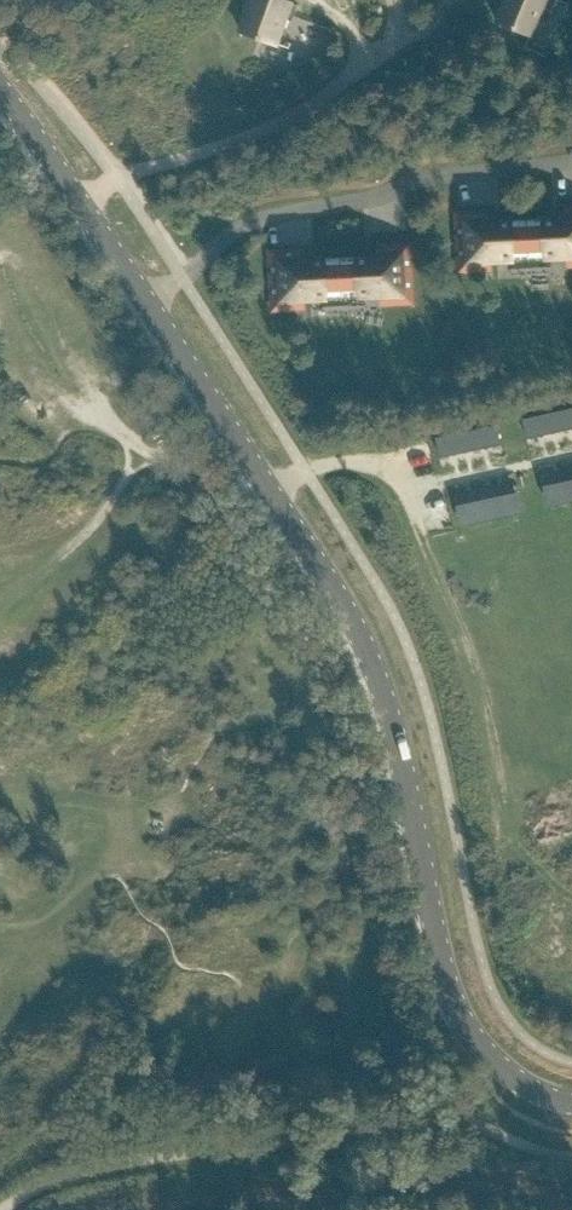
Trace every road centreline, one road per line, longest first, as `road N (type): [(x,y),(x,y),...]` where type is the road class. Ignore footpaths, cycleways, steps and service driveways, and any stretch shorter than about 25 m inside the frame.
road 1 (unclassified): [(571,1102),(523,1082),(465,1019),(449,988),(386,695),(356,622),(0,88)]

